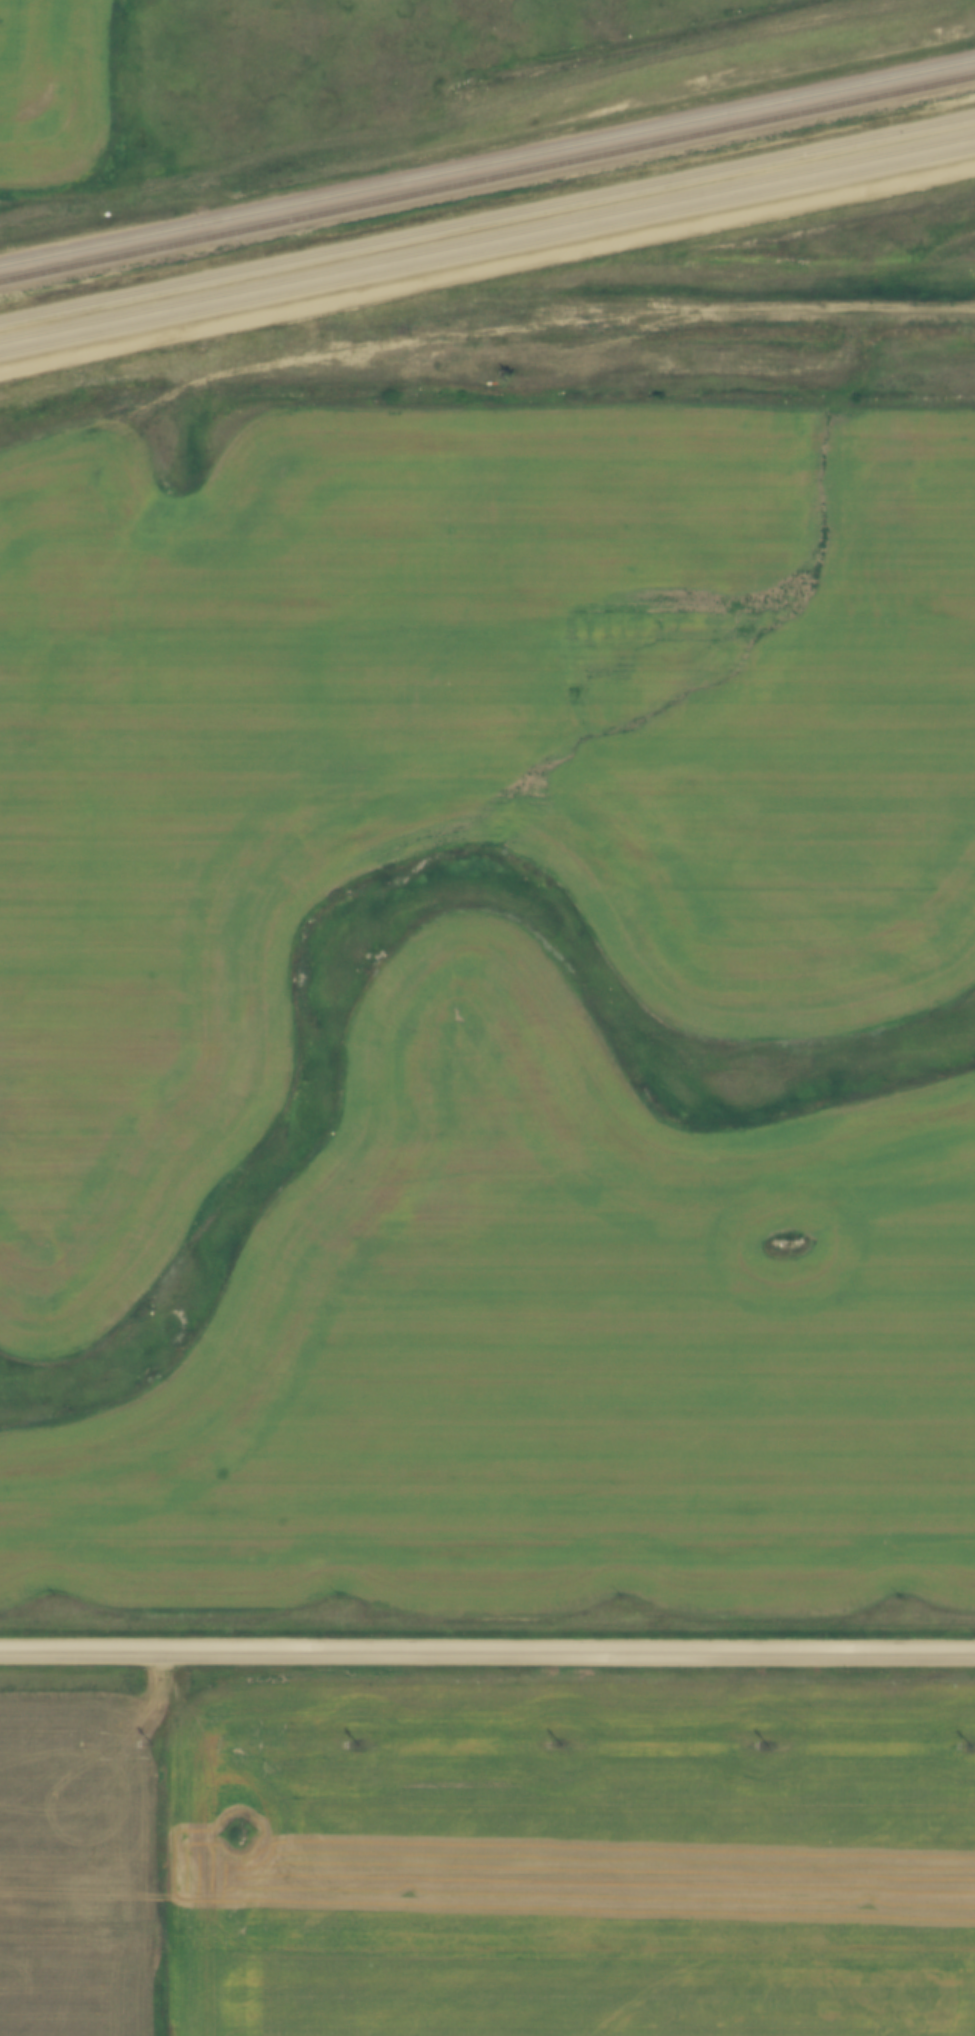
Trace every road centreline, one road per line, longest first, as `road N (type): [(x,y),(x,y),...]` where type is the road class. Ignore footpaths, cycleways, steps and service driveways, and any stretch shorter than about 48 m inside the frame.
road 1 (tertiary): [(0,1651),(974,1653)]

